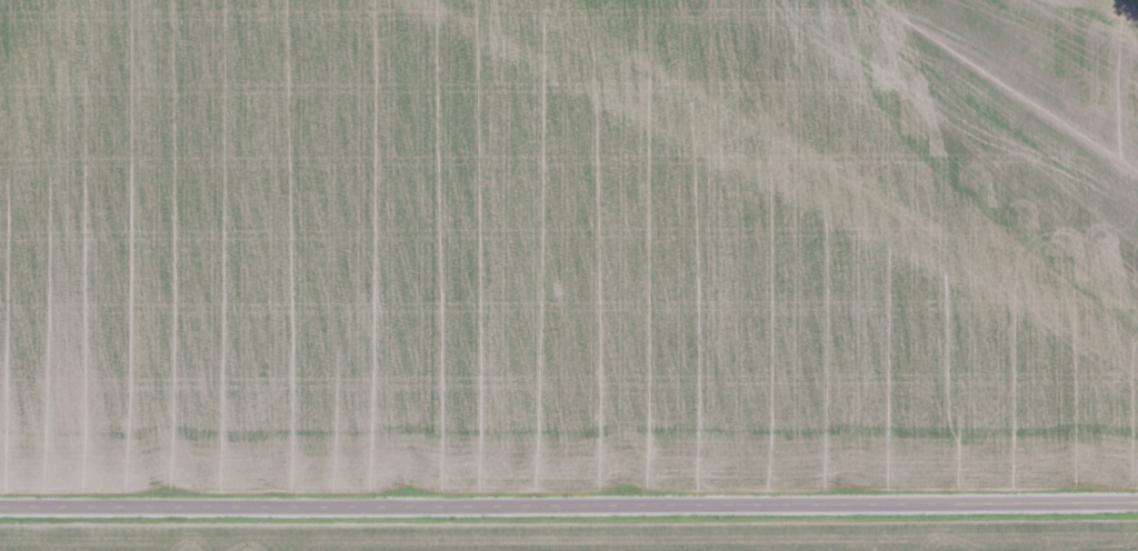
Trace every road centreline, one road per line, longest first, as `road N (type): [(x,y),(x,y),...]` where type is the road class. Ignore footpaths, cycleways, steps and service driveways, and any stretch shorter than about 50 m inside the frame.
road 1 (secondary): [(0,506),(1137,503)]

